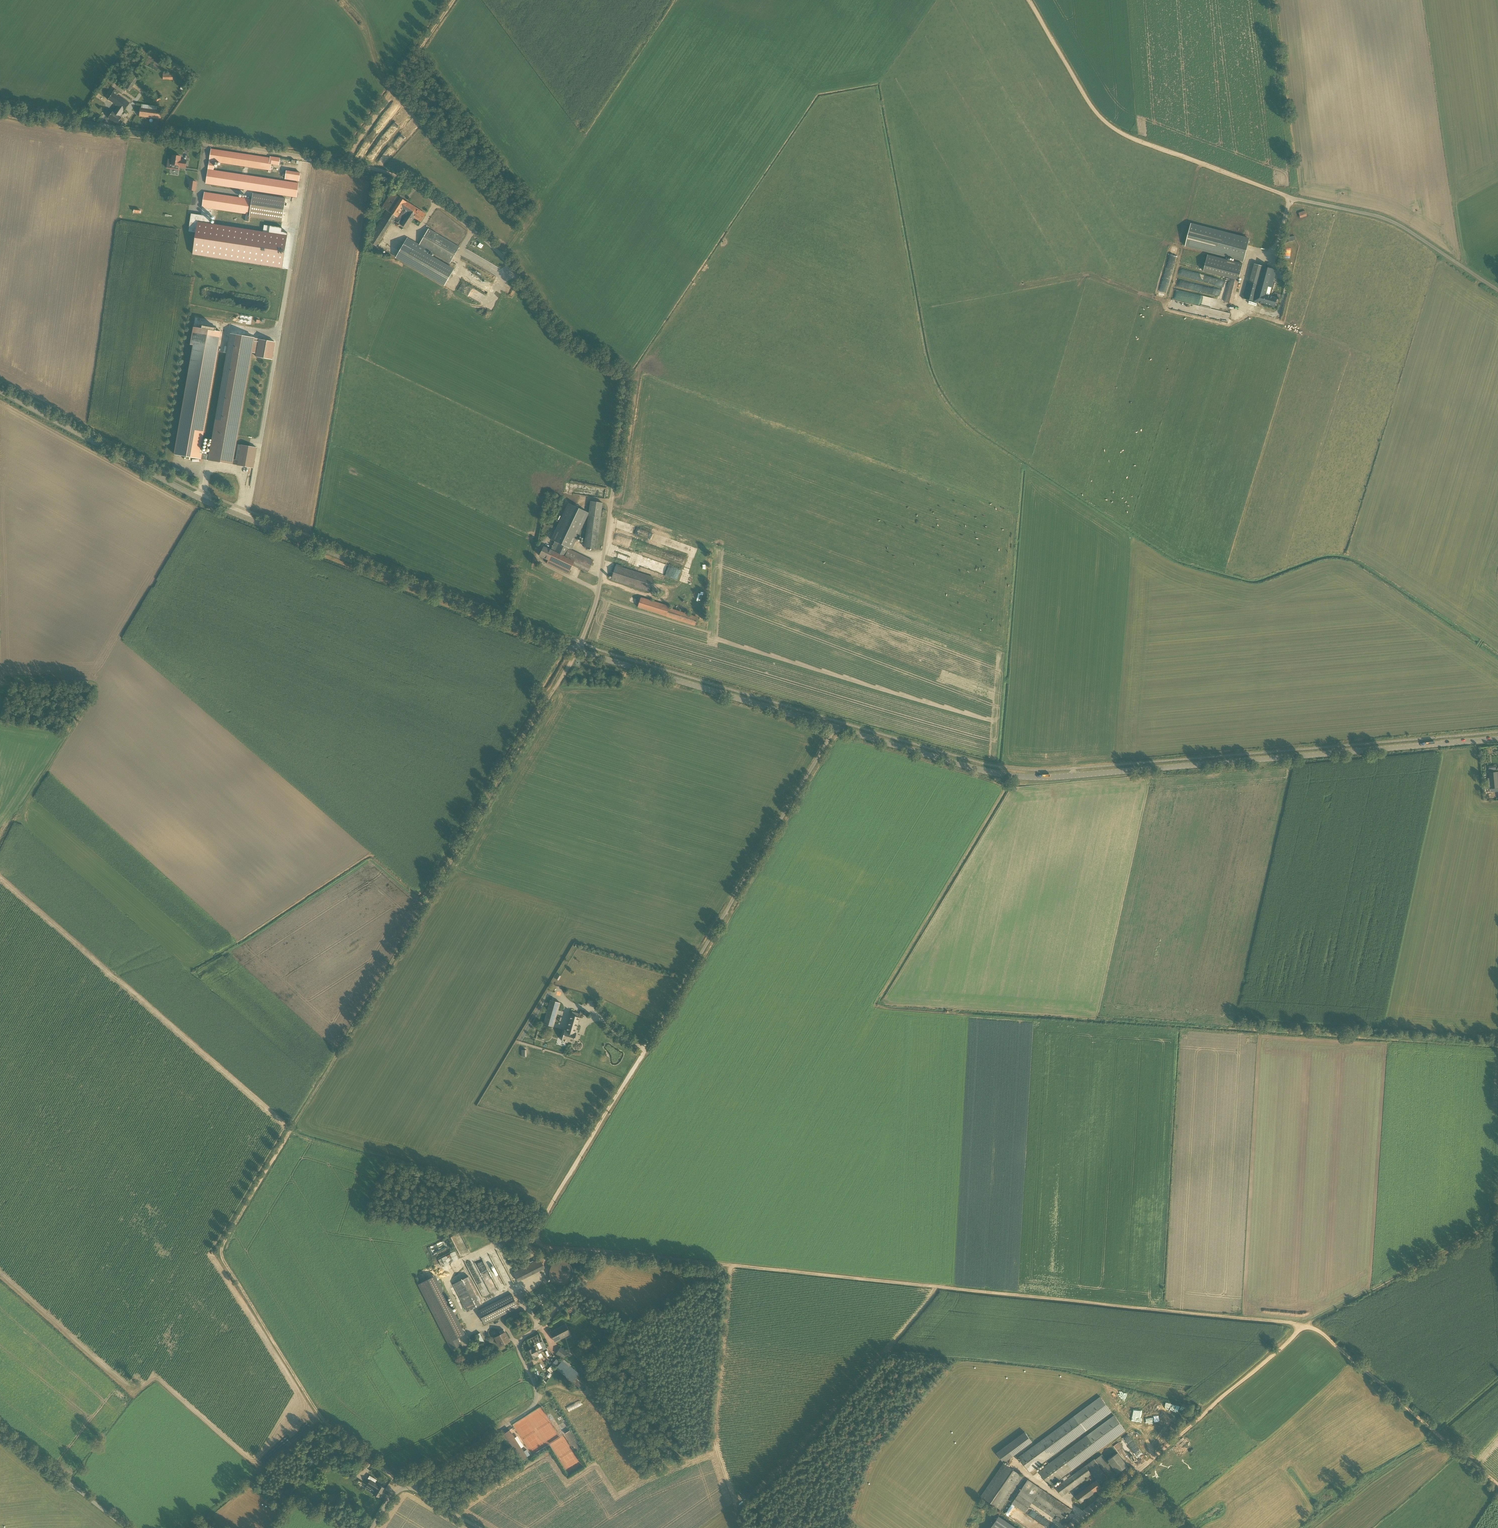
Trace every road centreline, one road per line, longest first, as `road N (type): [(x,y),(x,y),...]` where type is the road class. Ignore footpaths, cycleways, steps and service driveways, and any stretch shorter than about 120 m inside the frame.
road 1 (track): [(576,650),(221,1248),(329,1420),(405,1487)]
road 2 (unclassified): [(576,650),(601,580),(627,376),(571,346),(477,233),(407,182),(369,168),(0,111)]
road 3 (track): [(1304,1327),(527,1246),(593,1135)]
road 4 (tertiary): [(1497,739),(1058,778),(989,772),(835,727)]
road 5 (tertiary): [(576,650),(182,488),(0,391)]
road 6 (unclassified): [(593,1135),(835,727)]
road 7 (unclassified): [(405,1487),(533,1406),(521,1341),(608,1254)]
road 8 (track): [(1282,194),(1110,125),(1029,0)]
road 9 (unclassified): [(1070,1527),(1304,1327)]
road 10 (track): [(501,256),(670,3)]
road 11 (tertiary): [(835,727),(576,650)]
road 12 (track): [(725,1266),(716,1446),(740,1527)]
road 13 (track): [(1497,1485),(1325,1334),(1304,1327)]
road 14 (track): [(0,682),(95,686),(19,817)]
road 15 (unclassified): [(1497,290),(1396,223),(1282,194)]
road 16 (track): [(1304,1327),(1497,1224)]
road 17 (track): [(538,1398),(551,1387),(612,1397),(658,1420),(683,1458),(716,1446)]
road 18 (track): [(346,163),(453,0)]
road 19 (track): [(329,1420),(187,1527)]
road 20 (unclassified): [(0,1427),(128,1527)]

